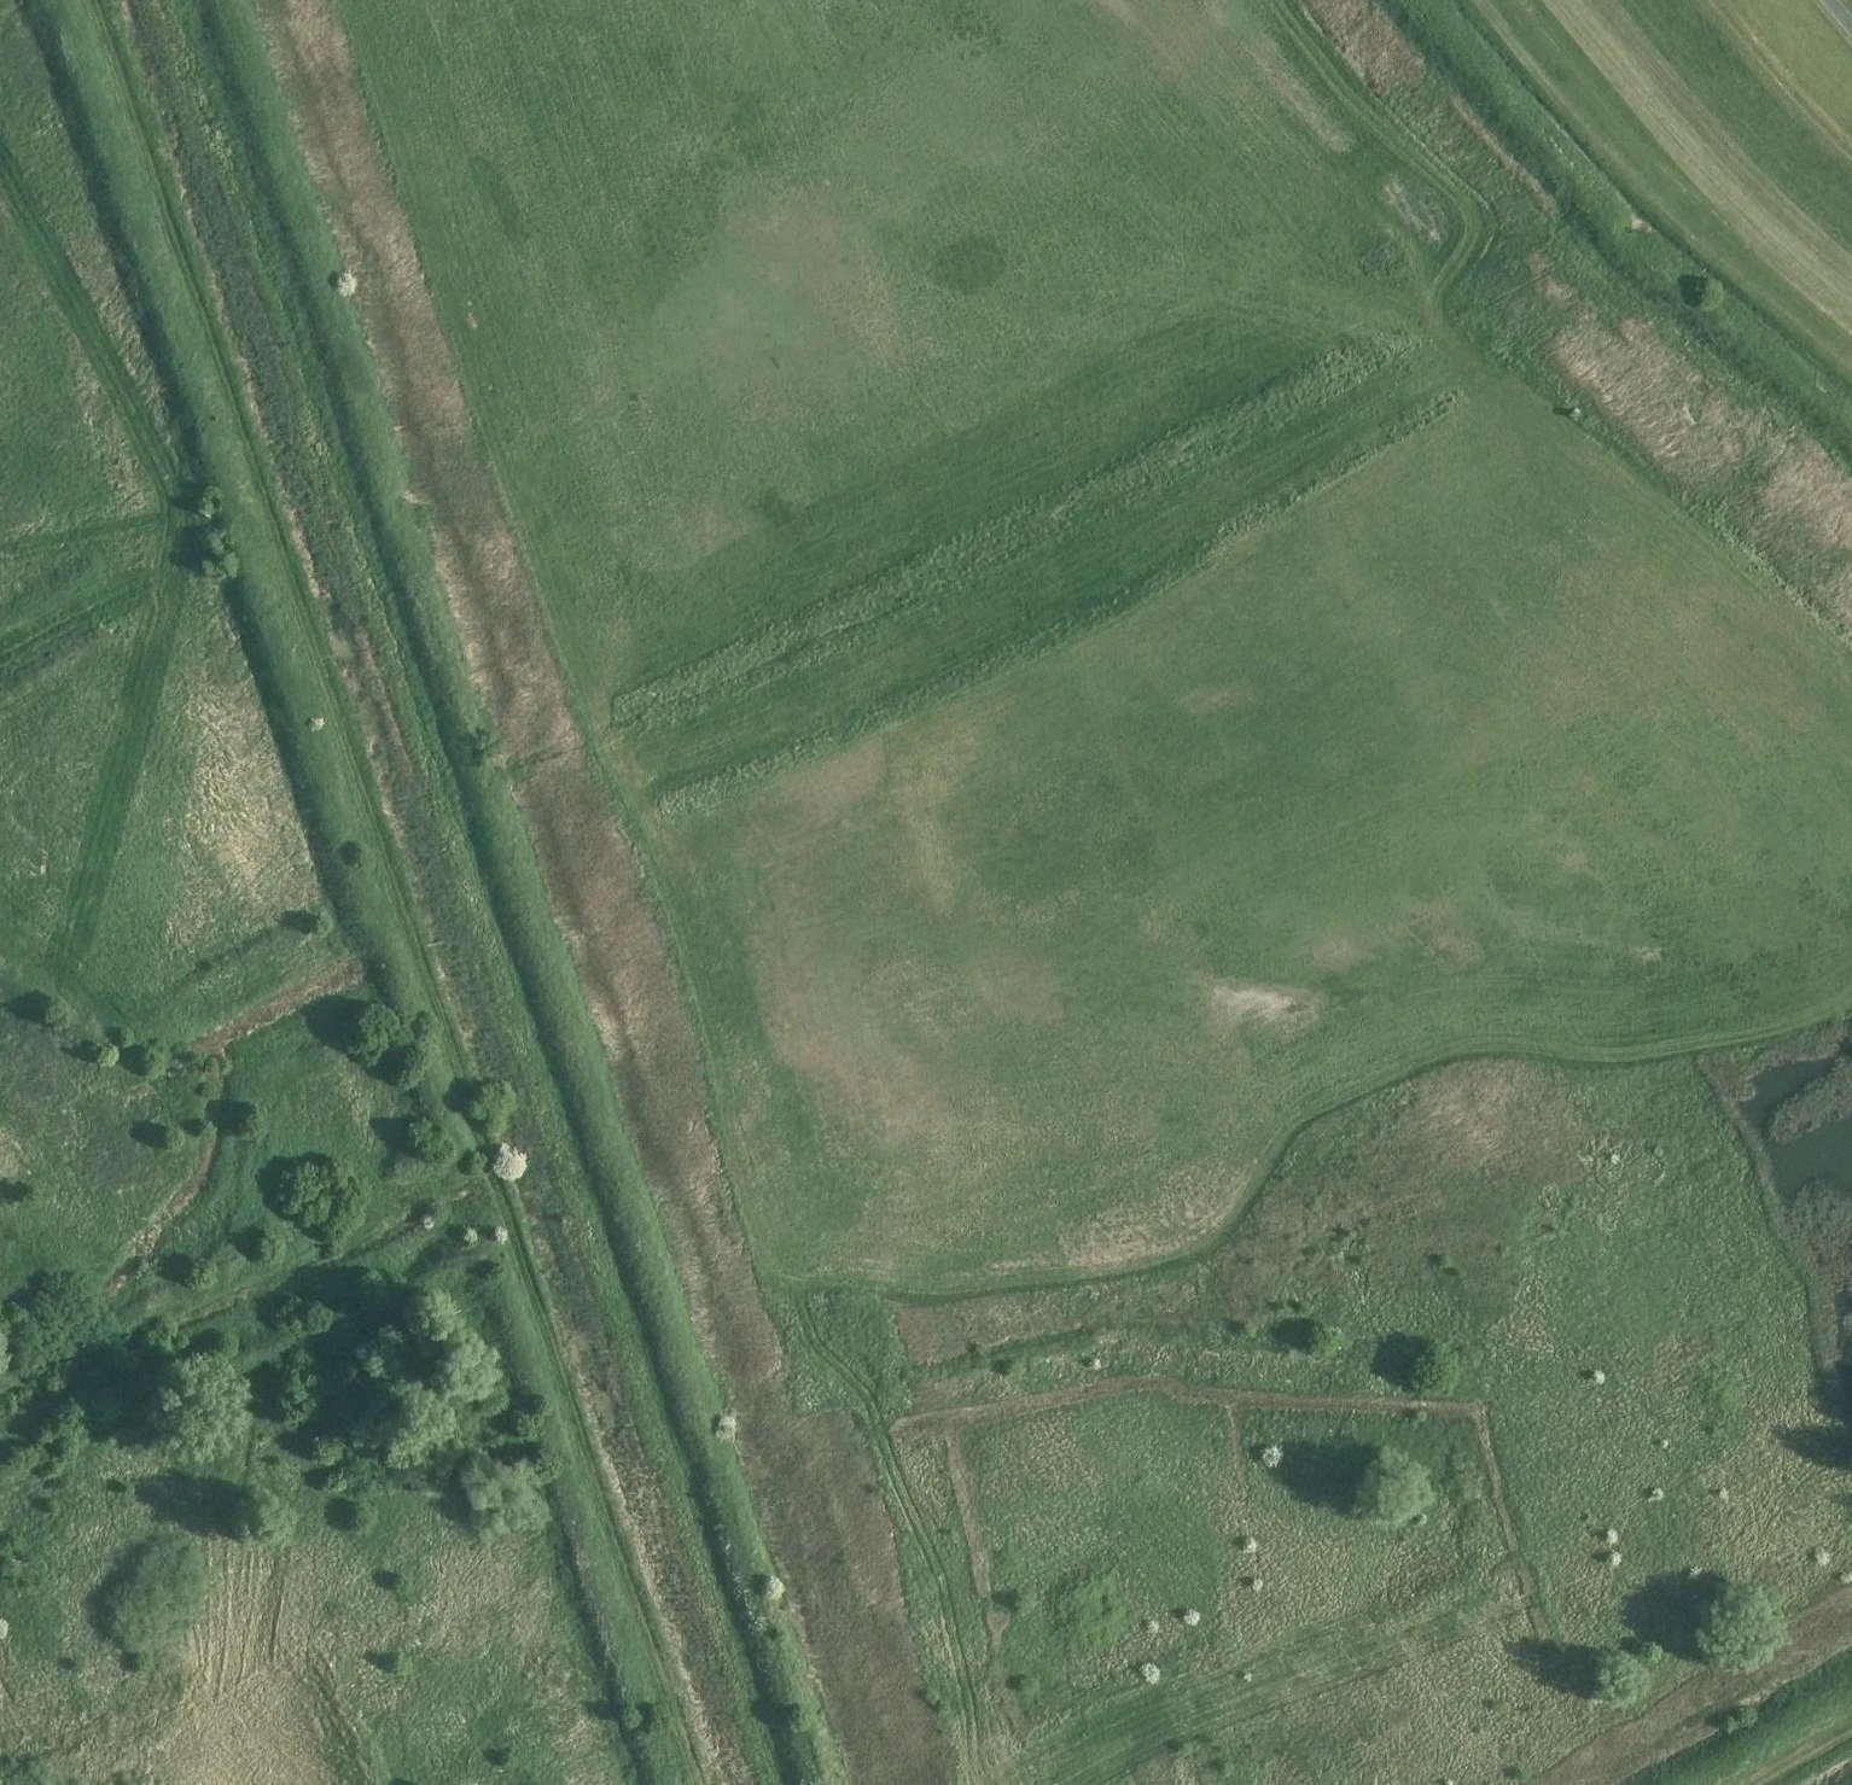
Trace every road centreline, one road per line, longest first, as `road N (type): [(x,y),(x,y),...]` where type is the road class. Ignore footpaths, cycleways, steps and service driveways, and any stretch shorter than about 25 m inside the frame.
road 1 (track): [(92,0),(700,1784)]
road 2 (track): [(1714,1784),(1851,1708)]

